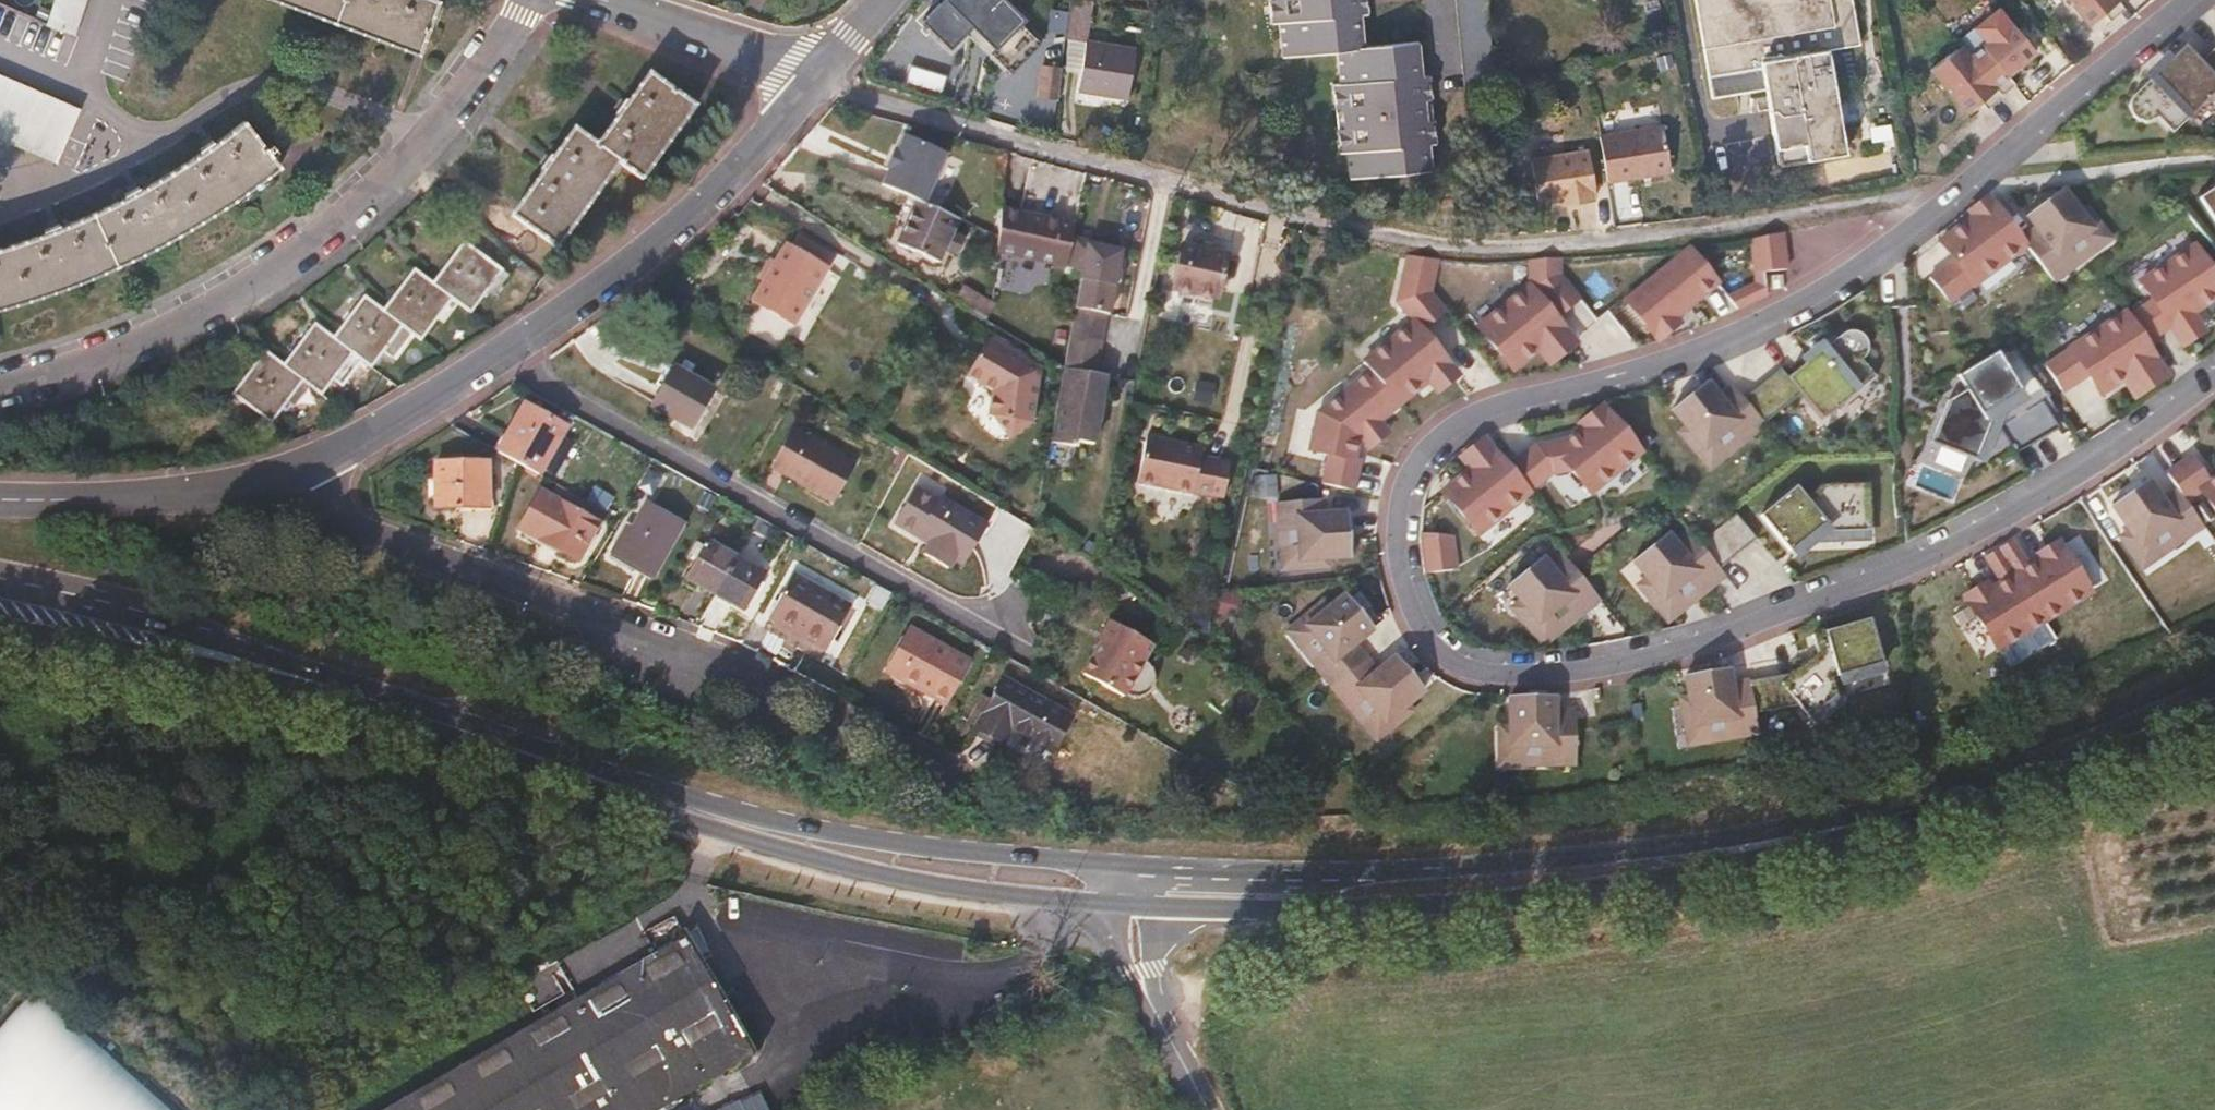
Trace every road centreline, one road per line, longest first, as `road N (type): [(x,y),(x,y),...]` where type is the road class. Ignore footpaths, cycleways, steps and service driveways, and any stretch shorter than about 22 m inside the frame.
road 1 (residential): [(2187,0),(1980,177),(1817,298),(1696,351),(1467,424),(1436,446),(1411,478),(1402,513),(1412,620),(1436,651),(1467,672),(1547,675),(1685,655),(1844,596),(2041,499),(2214,381)]
road 2 (residential): [(1001,792),(781,686),(373,549),(301,472)]
road 3 (secondary): [(1147,905),(1312,911),(1498,900),(1745,859),(1905,814)]
road 4 (secondary): [(1905,814),(1486,864),(1148,866)]
road 5 (residential): [(0,393),(165,331),(346,215),(429,135),(531,0)]
road 6 (residential): [(501,361),(1030,642)]
road 7 (secondary): [(547,759),(729,832),(838,864),(979,892),(1113,902)]
road 8 (secondary): [(1114,865),(880,842),(784,825),(547,759)]
road 9 (residential): [(817,80),(943,122),(1299,216)]
road 10 (residential): [(729,173),(1034,358)]
road 11 (secondary): [(328,685),(175,630),(0,588)]
road 12 (secondary): [(0,624),(328,685)]
road 13 (secondary): [(2214,698),(2026,777),(1905,814)]
road 14 (residential): [(0,498),(186,493),(301,472)]
road 15 (residential): [(501,361),(663,244),(729,173)]
road 16 (residential): [(599,0),(791,62),(817,80)]
road 17 (secondary): [(328,685),(547,759)]
road 18 (residential): [(301,472),(501,361)]
road 19 (residential): [(729,173),(817,80)]
road 20 (residential): [(1147,997),(1209,1109)]

